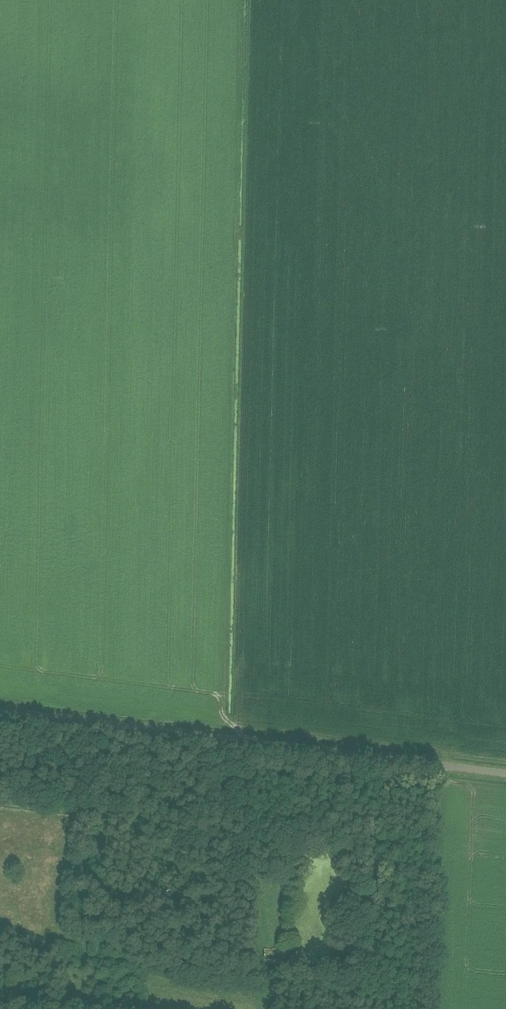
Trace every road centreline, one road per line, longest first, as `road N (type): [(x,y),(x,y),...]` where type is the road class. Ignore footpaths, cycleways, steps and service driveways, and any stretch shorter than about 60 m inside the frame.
road 1 (unclassified): [(505,775),(0,713)]

